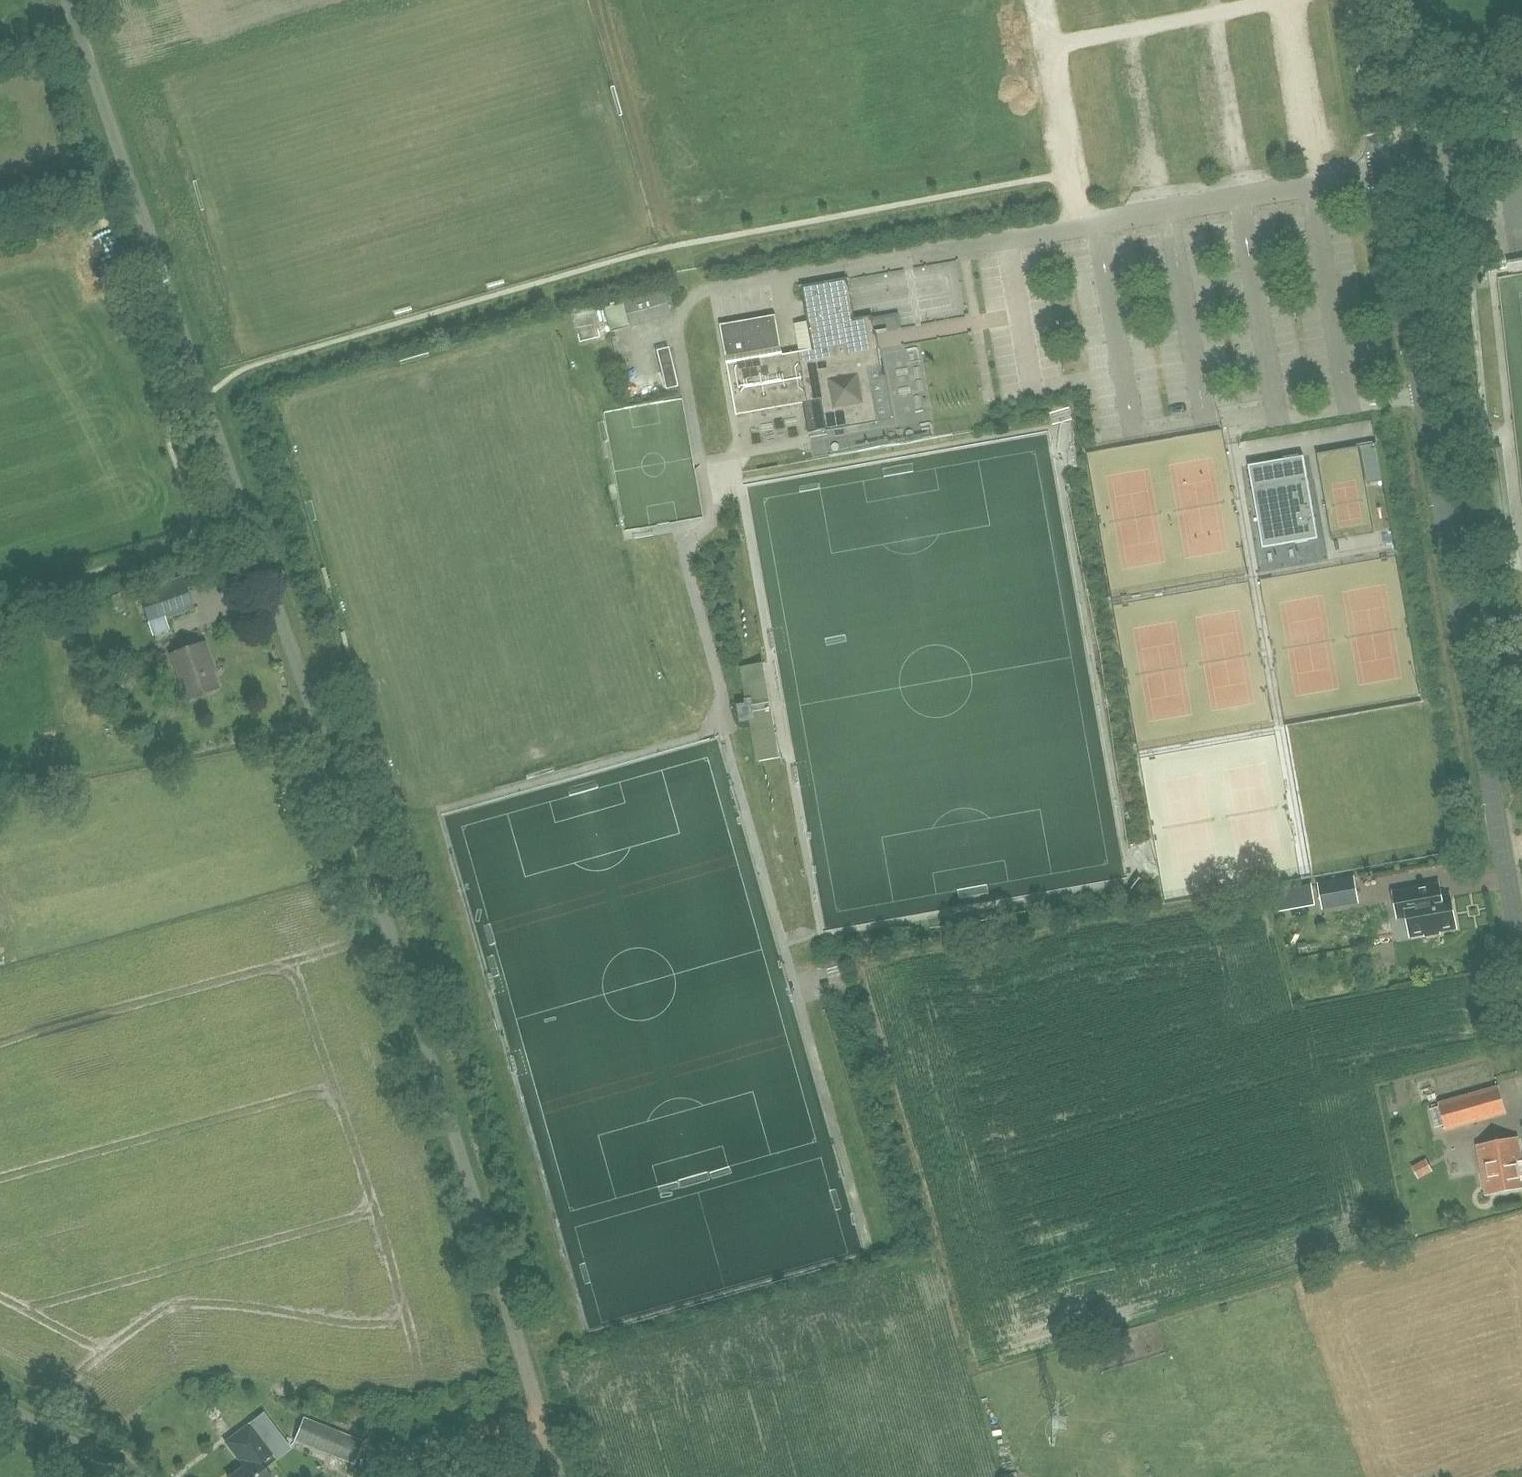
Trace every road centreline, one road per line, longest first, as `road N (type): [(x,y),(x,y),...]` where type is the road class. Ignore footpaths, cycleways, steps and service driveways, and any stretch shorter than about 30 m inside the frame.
road 1 (unclassified): [(561,1476),(440,1084),(68,0)]
road 2 (unclassified): [(1521,968),(1353,0)]
road 3 (unclassified): [(116,1476),(0,1404)]

